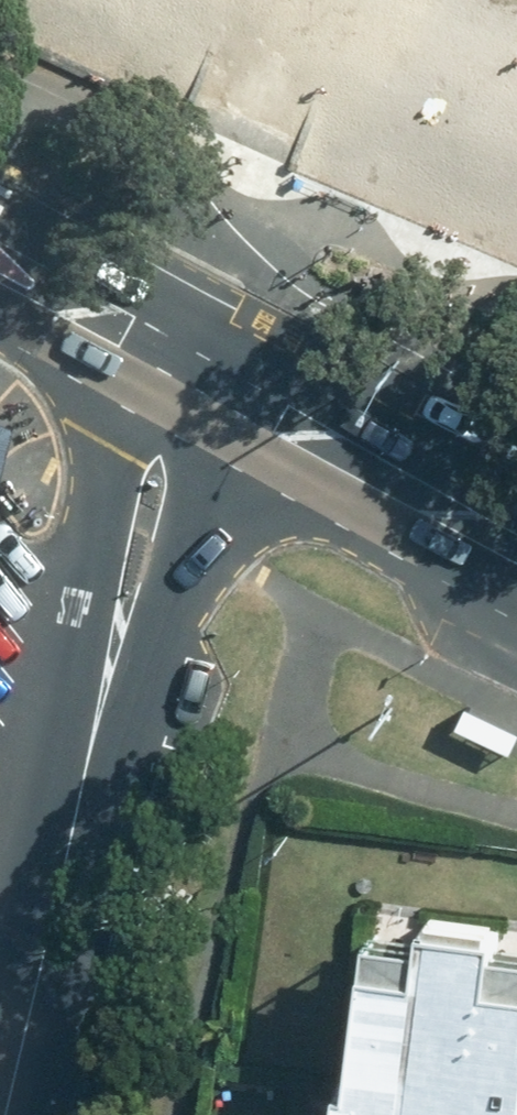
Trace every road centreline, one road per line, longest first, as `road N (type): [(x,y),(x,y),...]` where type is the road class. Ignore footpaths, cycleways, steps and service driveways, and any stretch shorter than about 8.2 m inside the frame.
road 1 (tertiary): [(69,841),(72,662),(142,358)]
road 2 (tertiary): [(232,408),(168,673),(69,841)]
road 3 (primary): [(232,408),(516,554)]
road 4 (tertiary): [(69,841),(7,1114)]
road 5 (primary): [(0,280),(142,358)]

